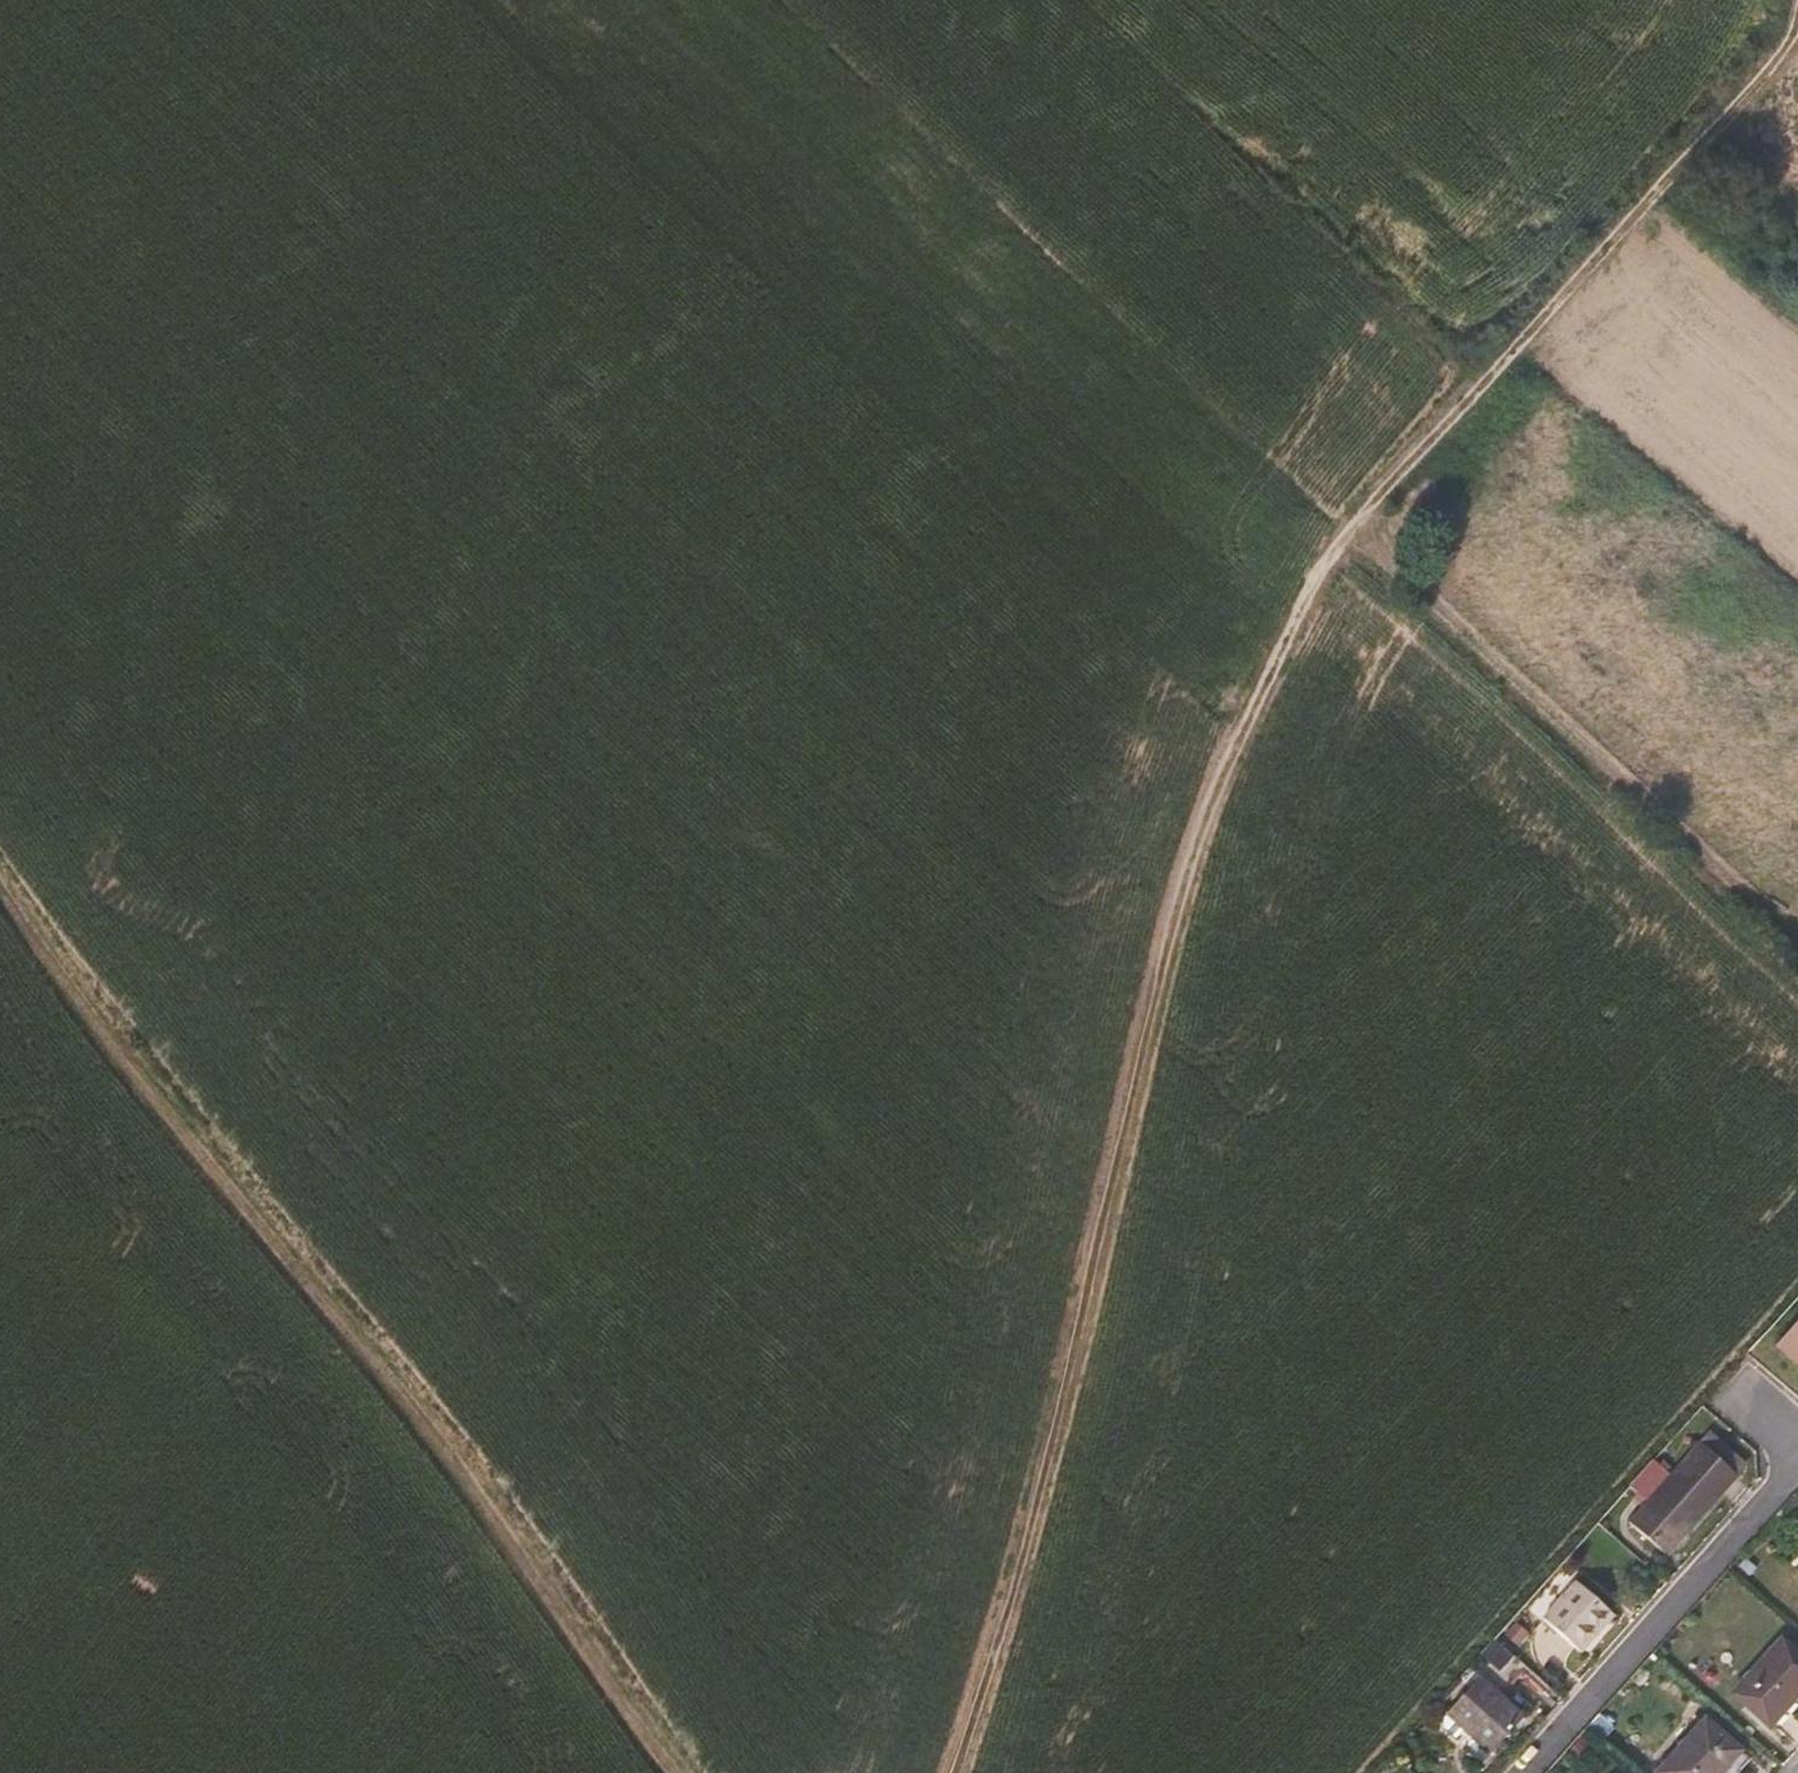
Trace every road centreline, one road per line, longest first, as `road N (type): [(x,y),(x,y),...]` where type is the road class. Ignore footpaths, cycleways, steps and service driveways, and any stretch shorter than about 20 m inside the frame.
road 1 (residential): [(1524,1772),(1797,1463)]

